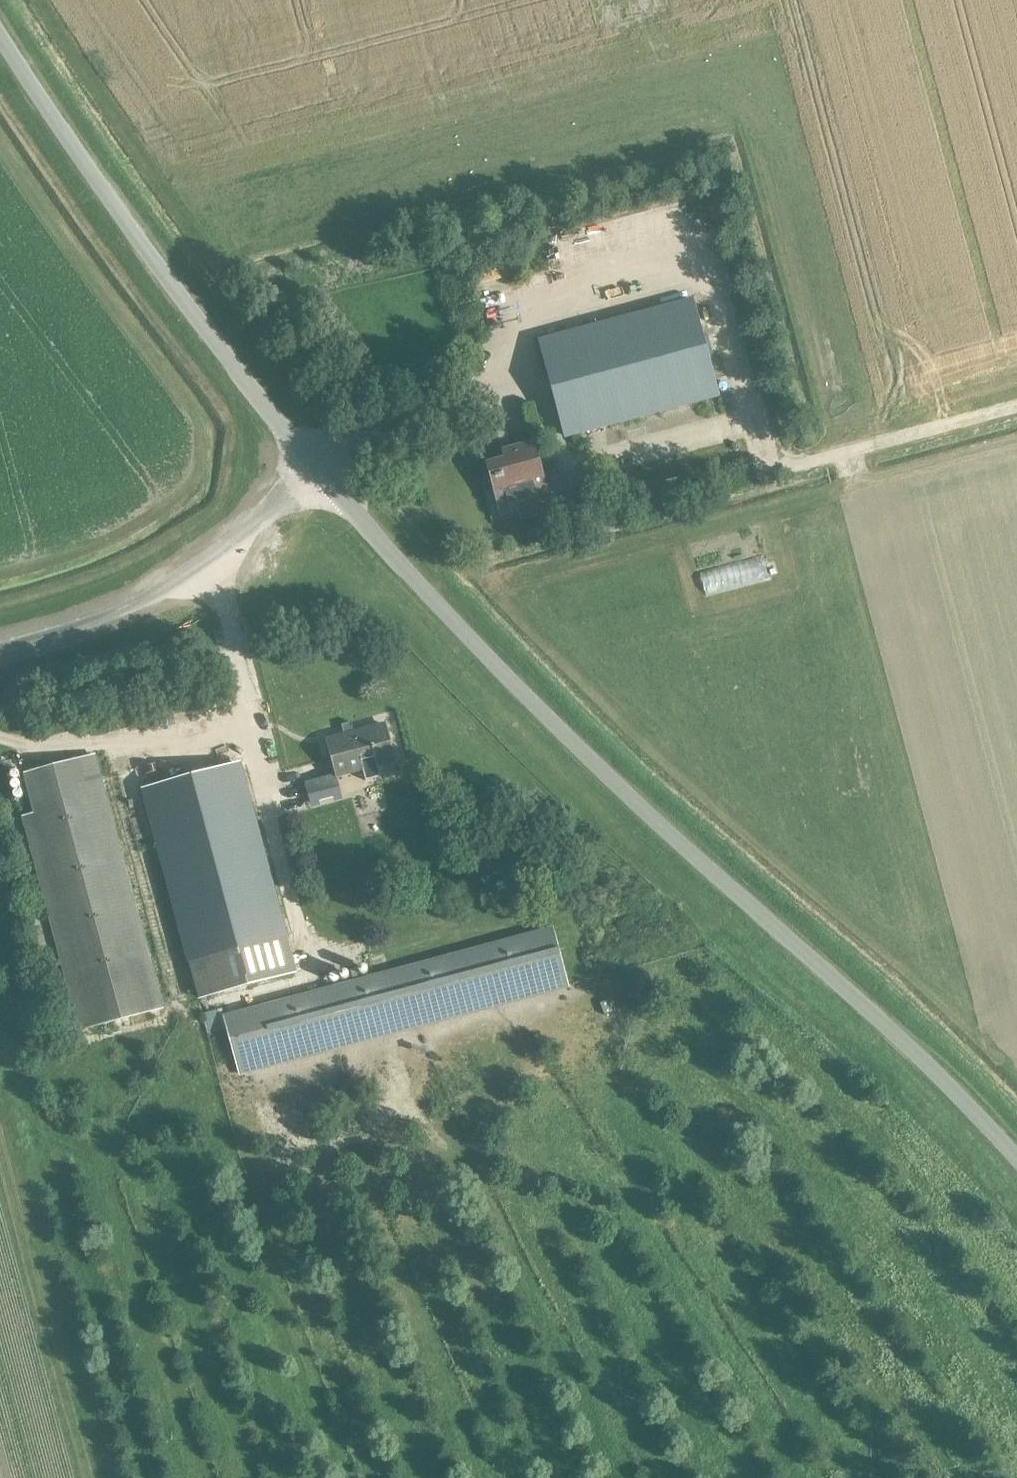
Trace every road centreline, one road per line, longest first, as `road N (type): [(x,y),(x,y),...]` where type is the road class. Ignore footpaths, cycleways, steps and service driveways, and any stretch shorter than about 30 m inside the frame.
road 1 (unclassified): [(1016,1158),(903,1042),(564,732),(320,472)]
road 2 (unclassified): [(320,472),(181,301),(0,36)]
road 3 (unclassified): [(320,472),(160,592),(0,647)]

